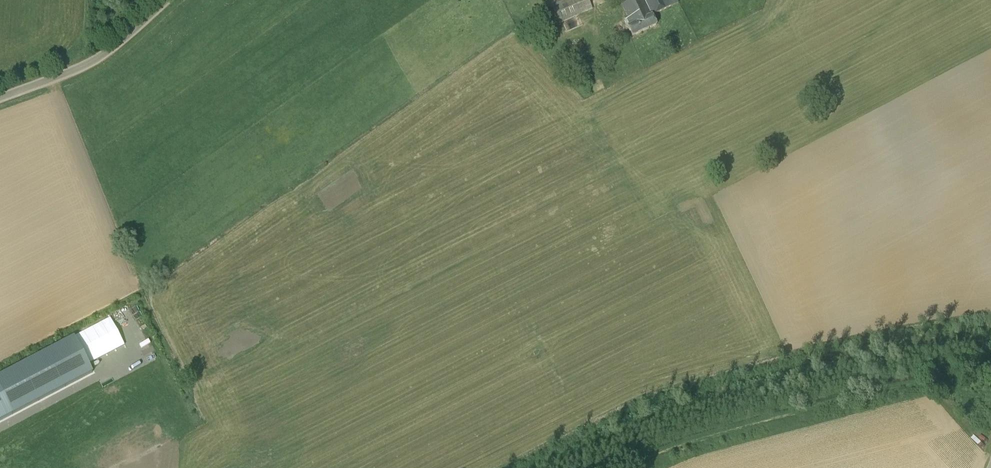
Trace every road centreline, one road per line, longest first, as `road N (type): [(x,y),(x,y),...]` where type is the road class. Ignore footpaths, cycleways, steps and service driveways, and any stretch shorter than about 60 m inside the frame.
road 1 (unclassified): [(0,96),(103,55),(165,0)]

